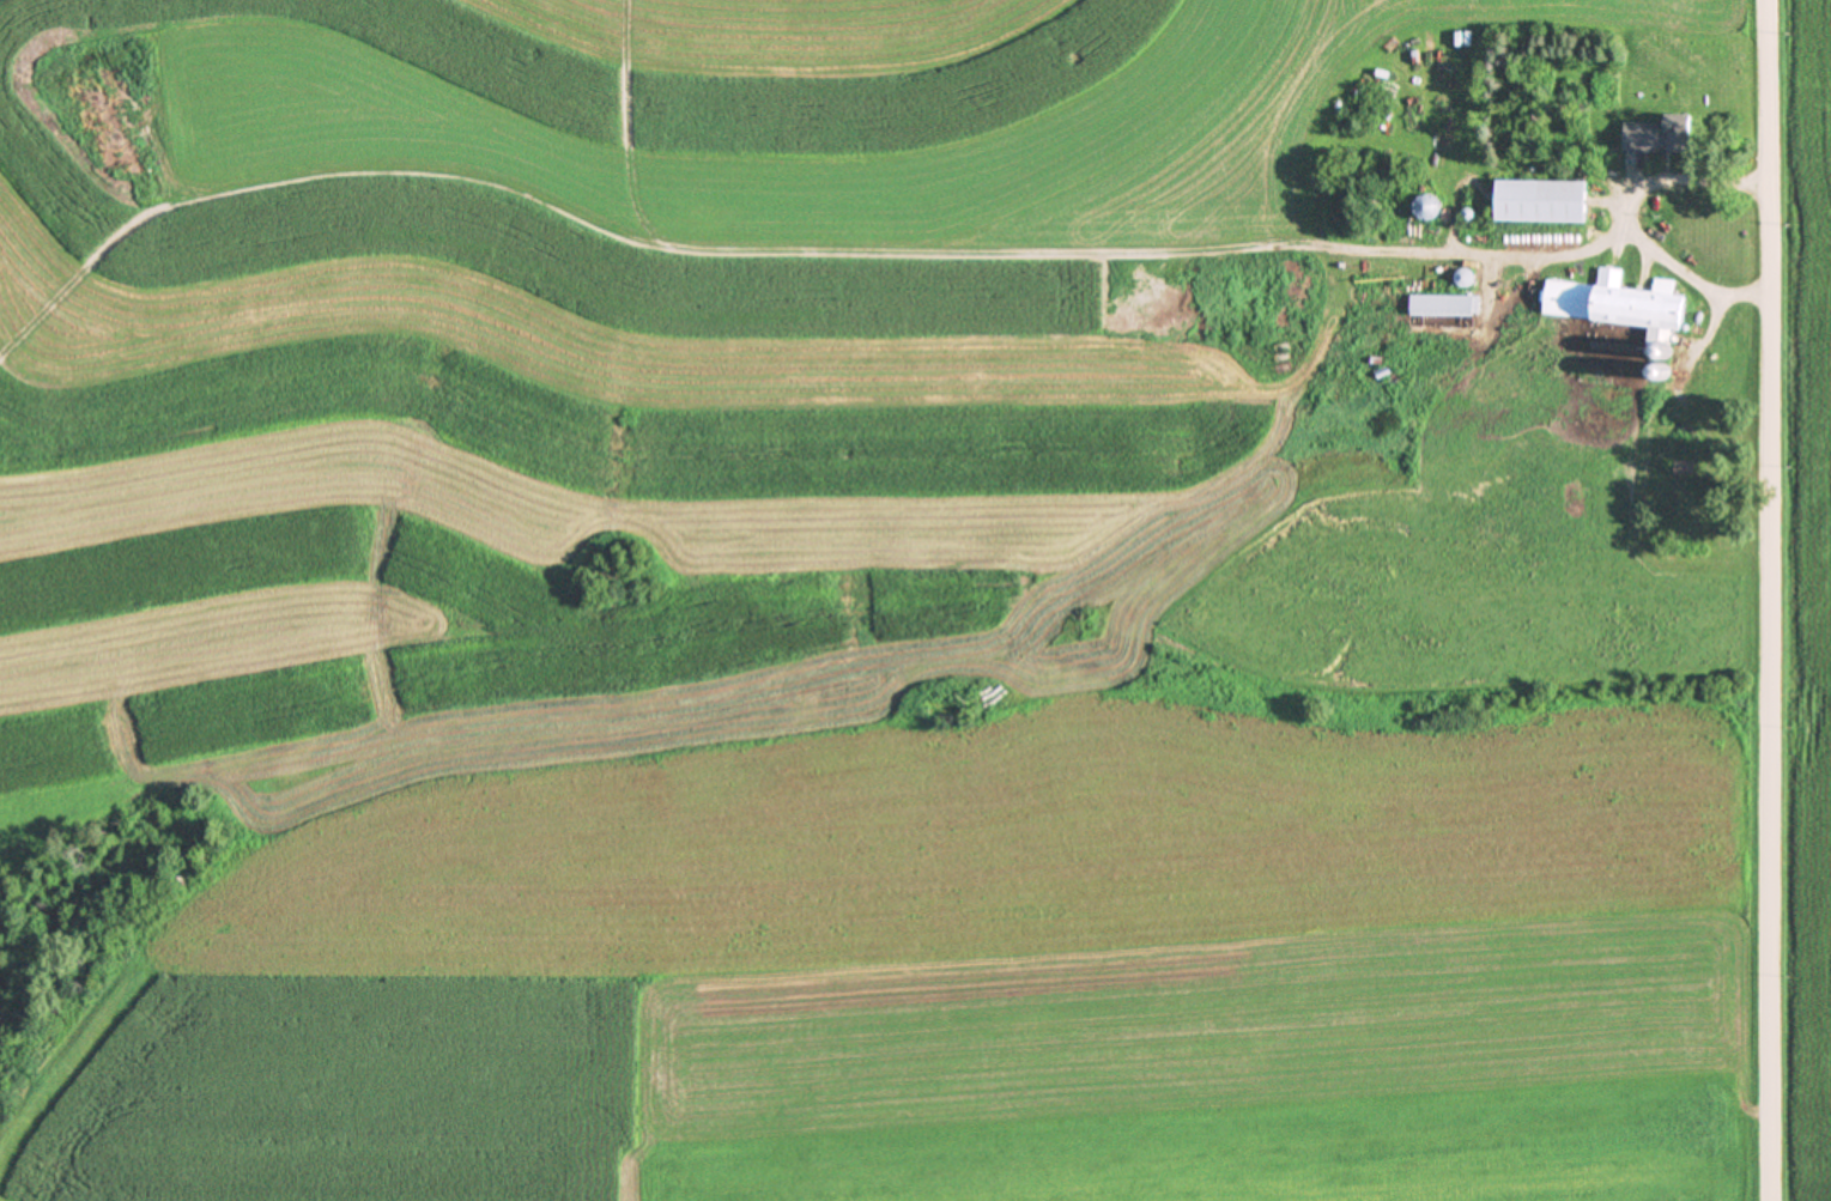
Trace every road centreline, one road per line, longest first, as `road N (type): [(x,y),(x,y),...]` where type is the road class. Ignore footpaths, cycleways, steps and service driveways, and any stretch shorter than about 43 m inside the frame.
road 1 (residential): [(1781,1200),(1769,0)]

